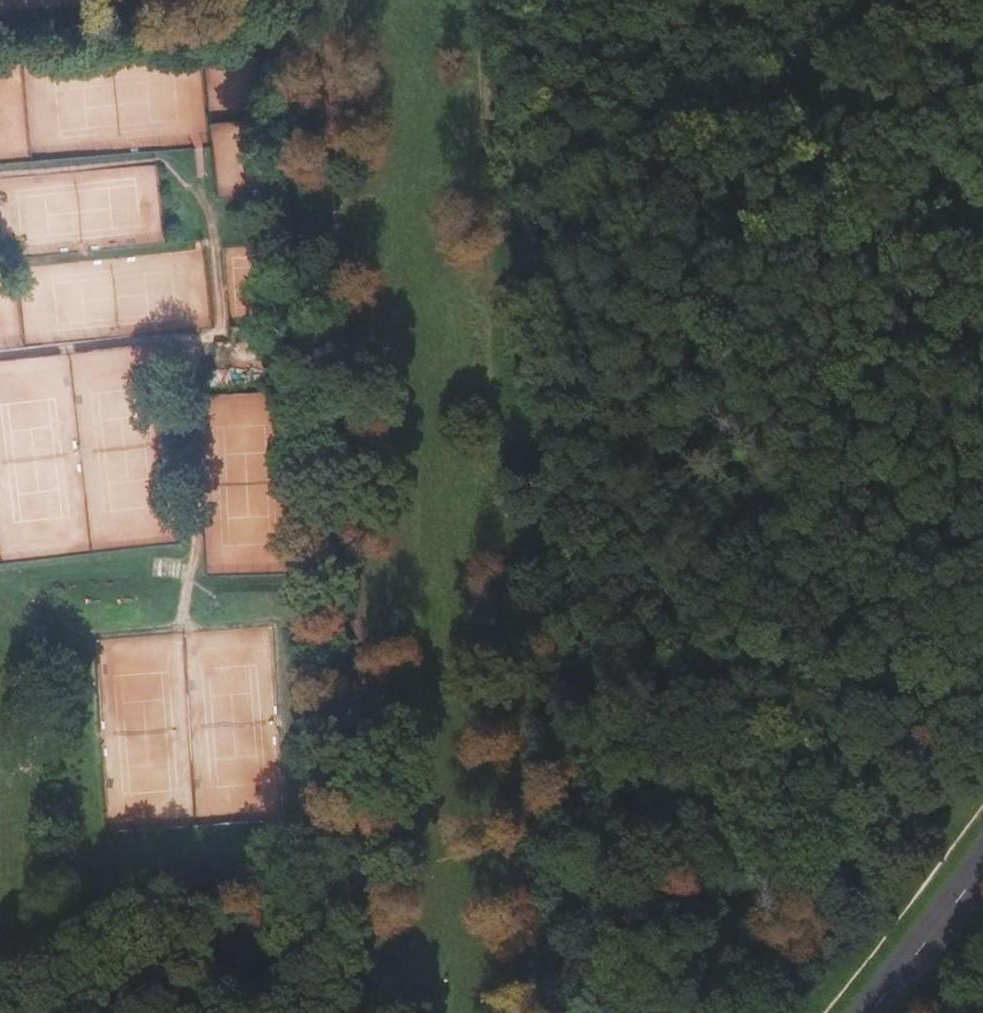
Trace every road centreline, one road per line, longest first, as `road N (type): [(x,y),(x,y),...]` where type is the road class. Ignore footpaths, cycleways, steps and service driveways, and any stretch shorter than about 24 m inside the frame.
road 1 (track): [(532,830),(376,877),(51,1012)]
road 2 (secondary): [(858,1012),(982,837)]

